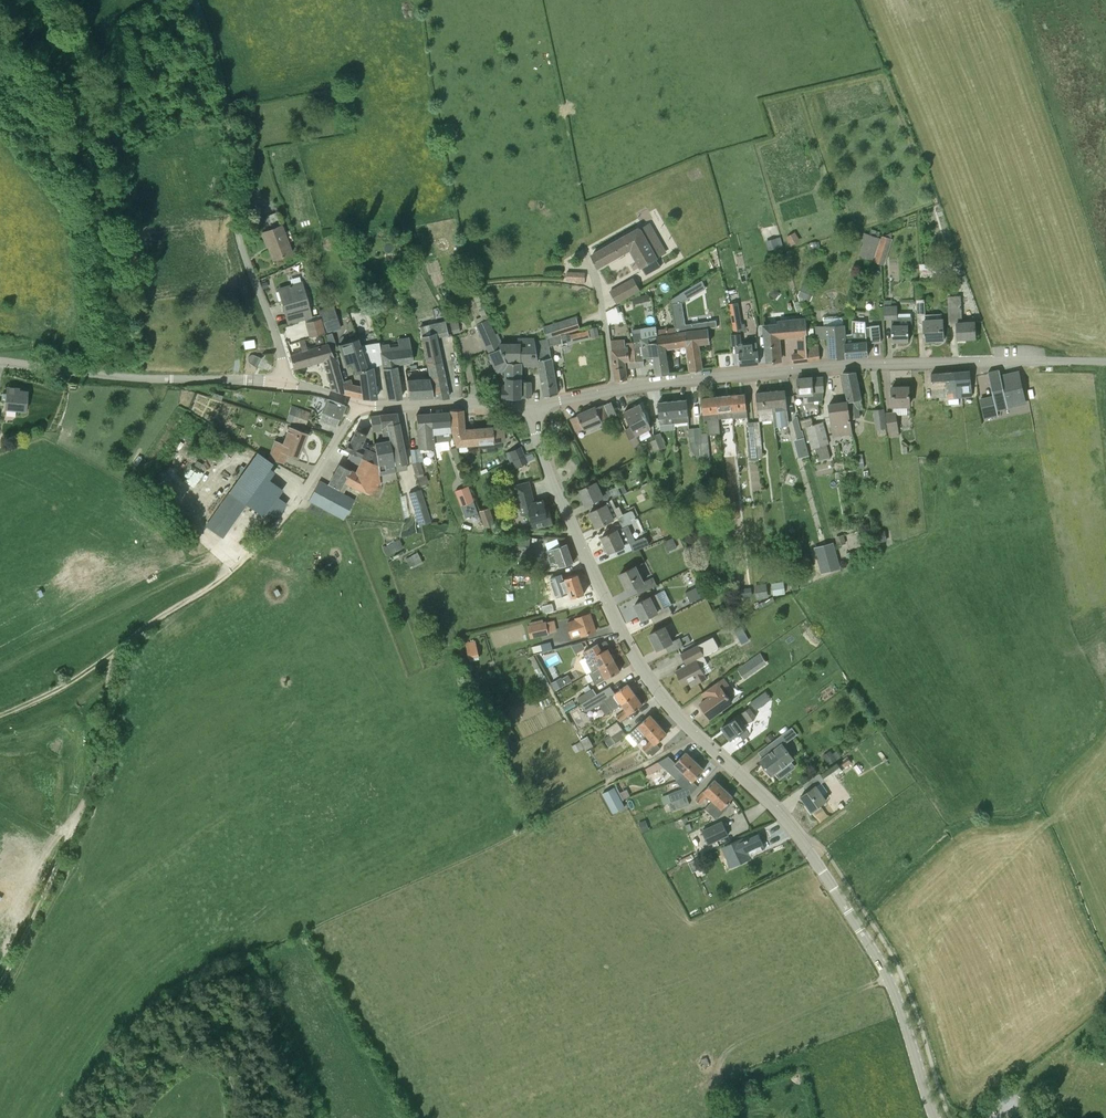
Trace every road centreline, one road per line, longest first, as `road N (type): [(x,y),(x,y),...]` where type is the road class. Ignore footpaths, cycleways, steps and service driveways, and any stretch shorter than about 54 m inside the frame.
road 1 (residential): [(811,853),(640,666),(551,481),(530,403)]
road 2 (residential): [(530,403),(832,365),(1052,362)]
road 3 (unclassified): [(285,383),(239,237),(221,81),(194,0)]
road 4 (track): [(0,984),(93,783),(116,650)]
road 5 (unclassified): [(935,1117),(884,969),(811,853)]
road 6 (unclassified): [(0,361),(123,377),(285,383)]
road 7 (track): [(116,650),(231,571),(294,507)]
road 8 (track): [(125,1117),(167,1068),(198,1055),(227,1070),(237,1117)]
road 9 (residential): [(530,403),(359,403)]
road 10 (track): [(0,715),(116,650)]
road 11 (residential): [(294,507),(359,403)]

